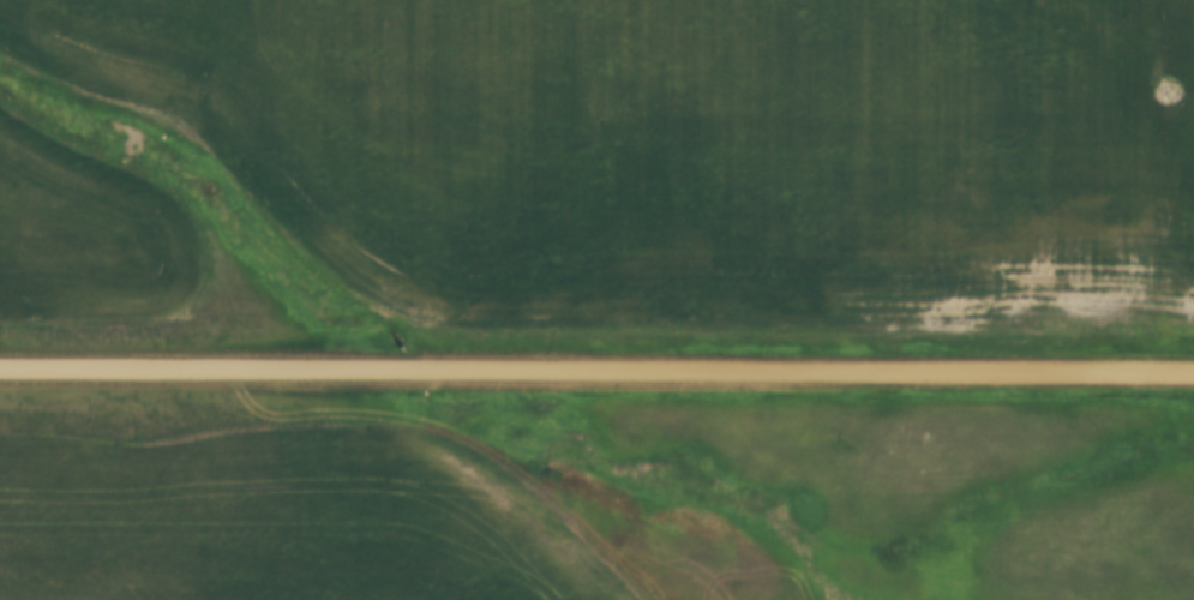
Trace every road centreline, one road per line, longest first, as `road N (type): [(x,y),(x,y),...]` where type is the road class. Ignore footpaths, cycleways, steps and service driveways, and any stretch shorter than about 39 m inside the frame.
road 1 (residential): [(0,365),(1193,375)]

